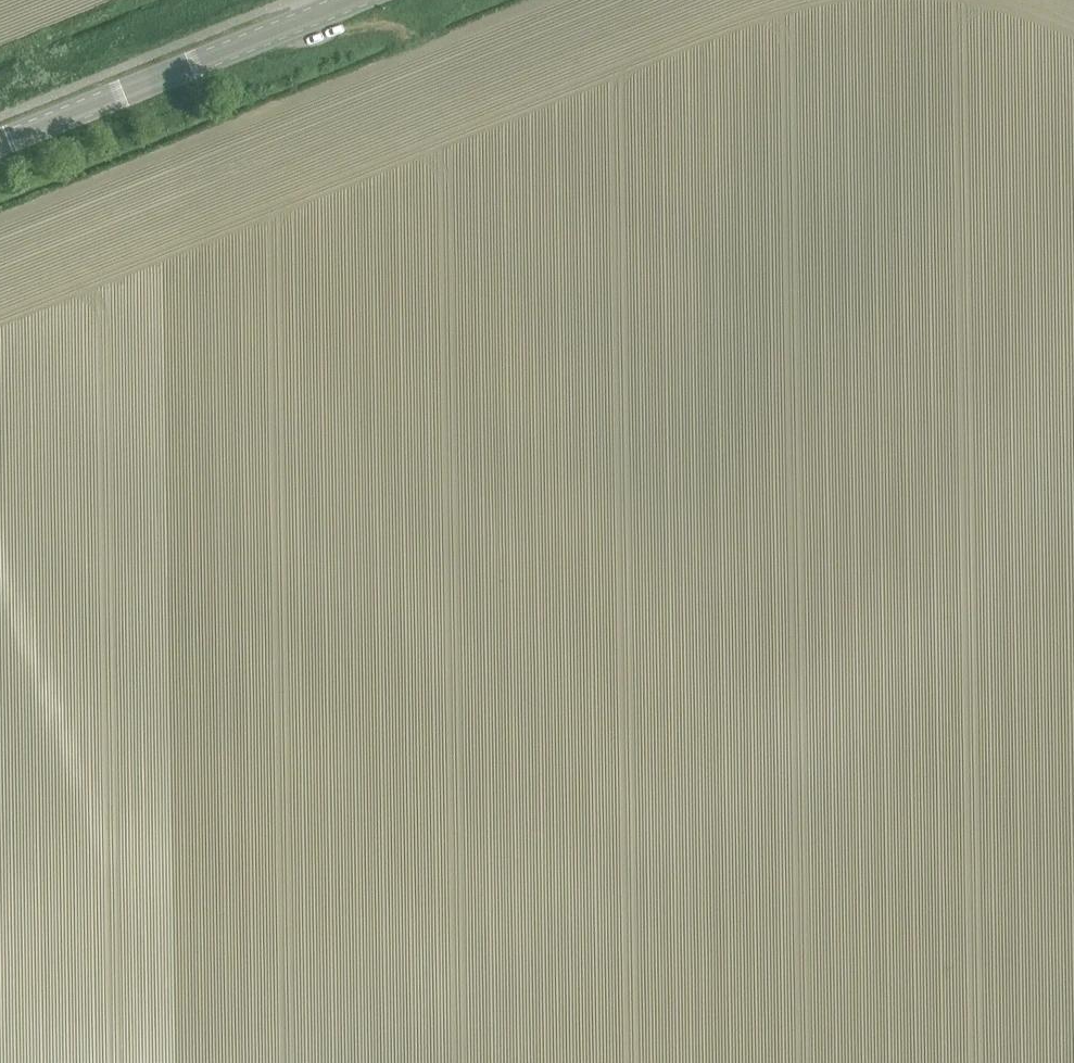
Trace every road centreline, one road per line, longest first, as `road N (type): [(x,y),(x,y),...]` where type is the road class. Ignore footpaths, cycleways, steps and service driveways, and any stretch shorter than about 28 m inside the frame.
road 1 (secondary): [(354,0),(11,141)]

